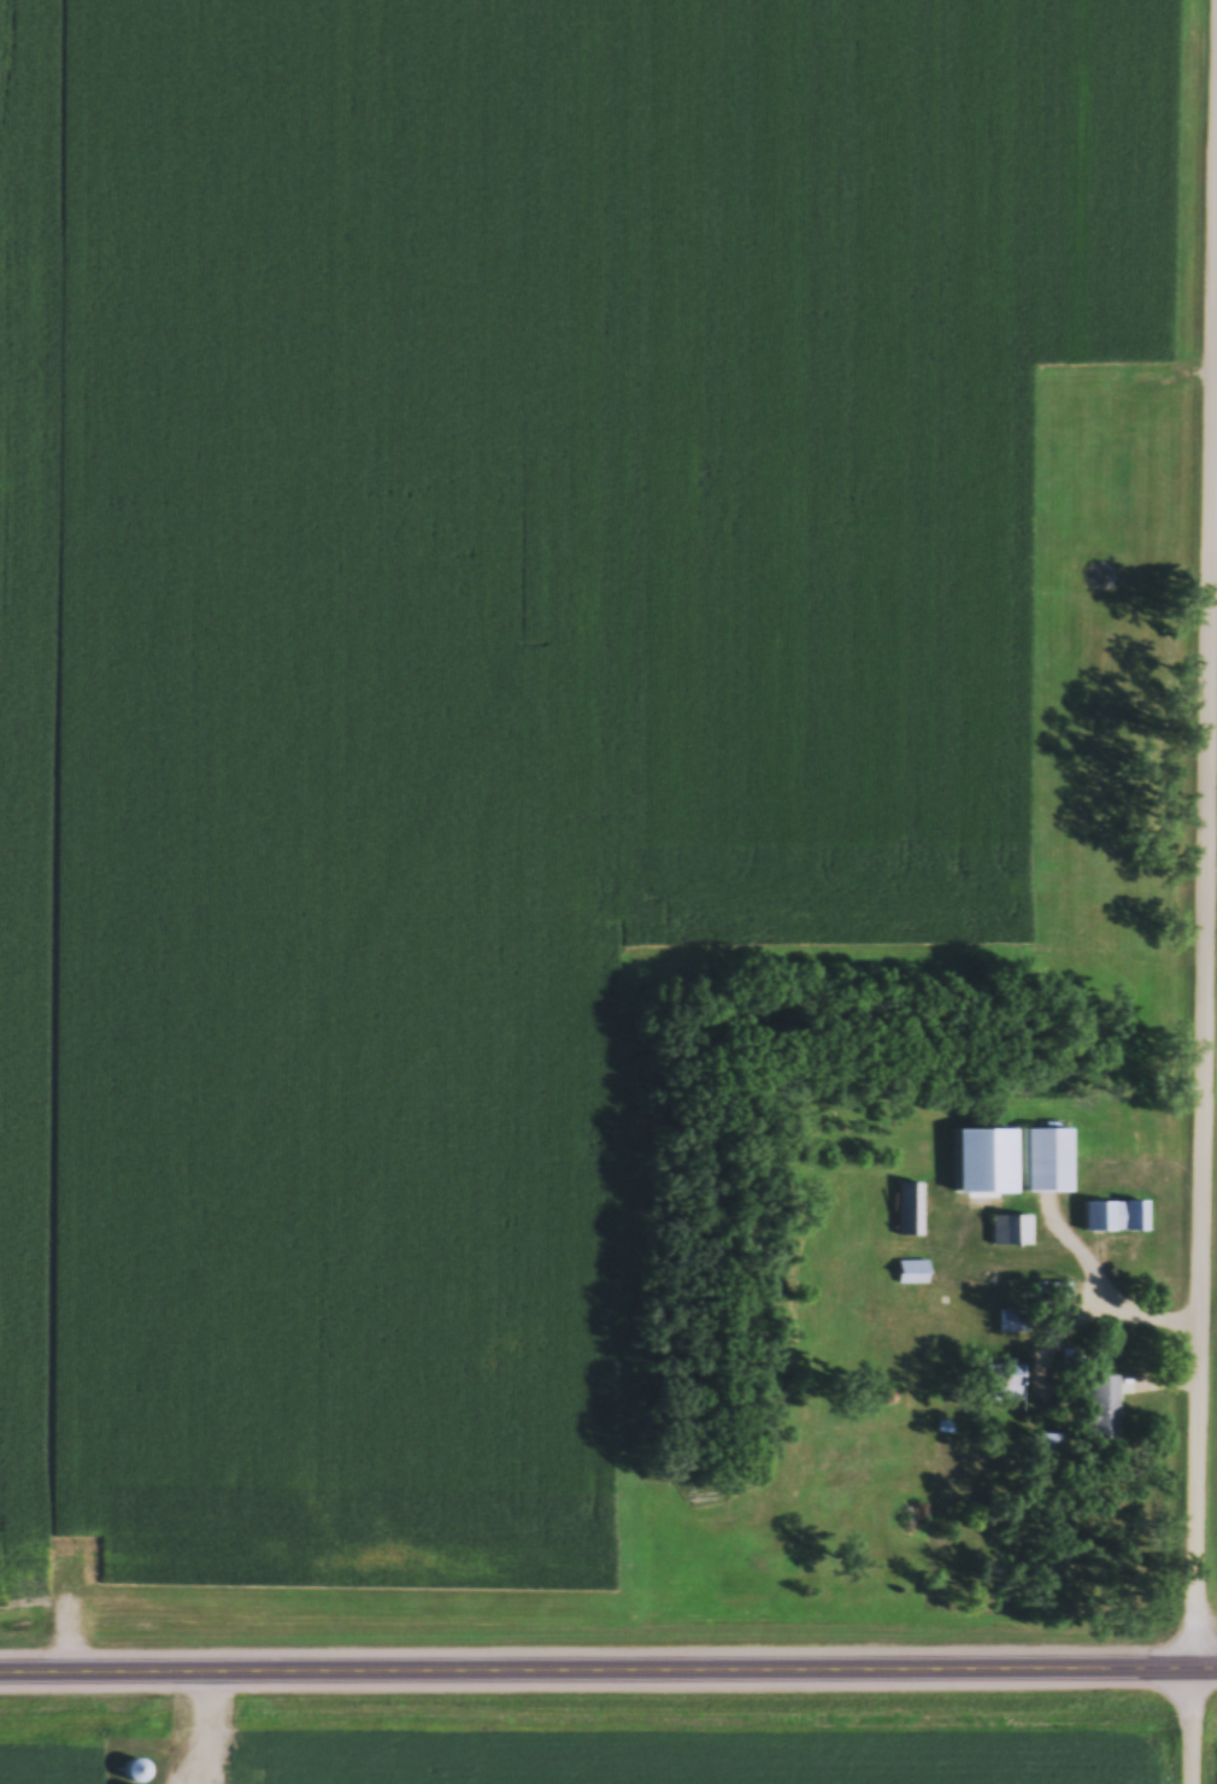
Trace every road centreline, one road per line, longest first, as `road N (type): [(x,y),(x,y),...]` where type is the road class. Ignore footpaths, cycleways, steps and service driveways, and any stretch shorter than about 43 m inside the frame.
road 1 (residential): [(1196,1783),(1216,97)]
road 2 (secondary): [(1216,1668),(0,1672)]

